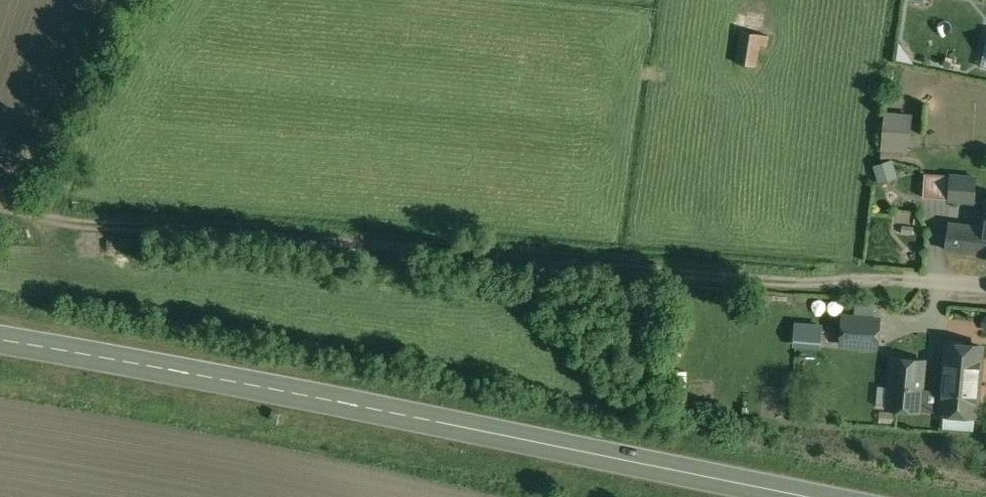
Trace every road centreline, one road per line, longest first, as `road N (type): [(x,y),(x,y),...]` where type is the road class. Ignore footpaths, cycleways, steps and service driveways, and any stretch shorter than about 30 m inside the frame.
road 1 (track): [(985,286),(807,284),(0,219)]
road 2 (primary): [(0,339),(810,496)]
road 3 (residential): [(119,0),(0,192)]

